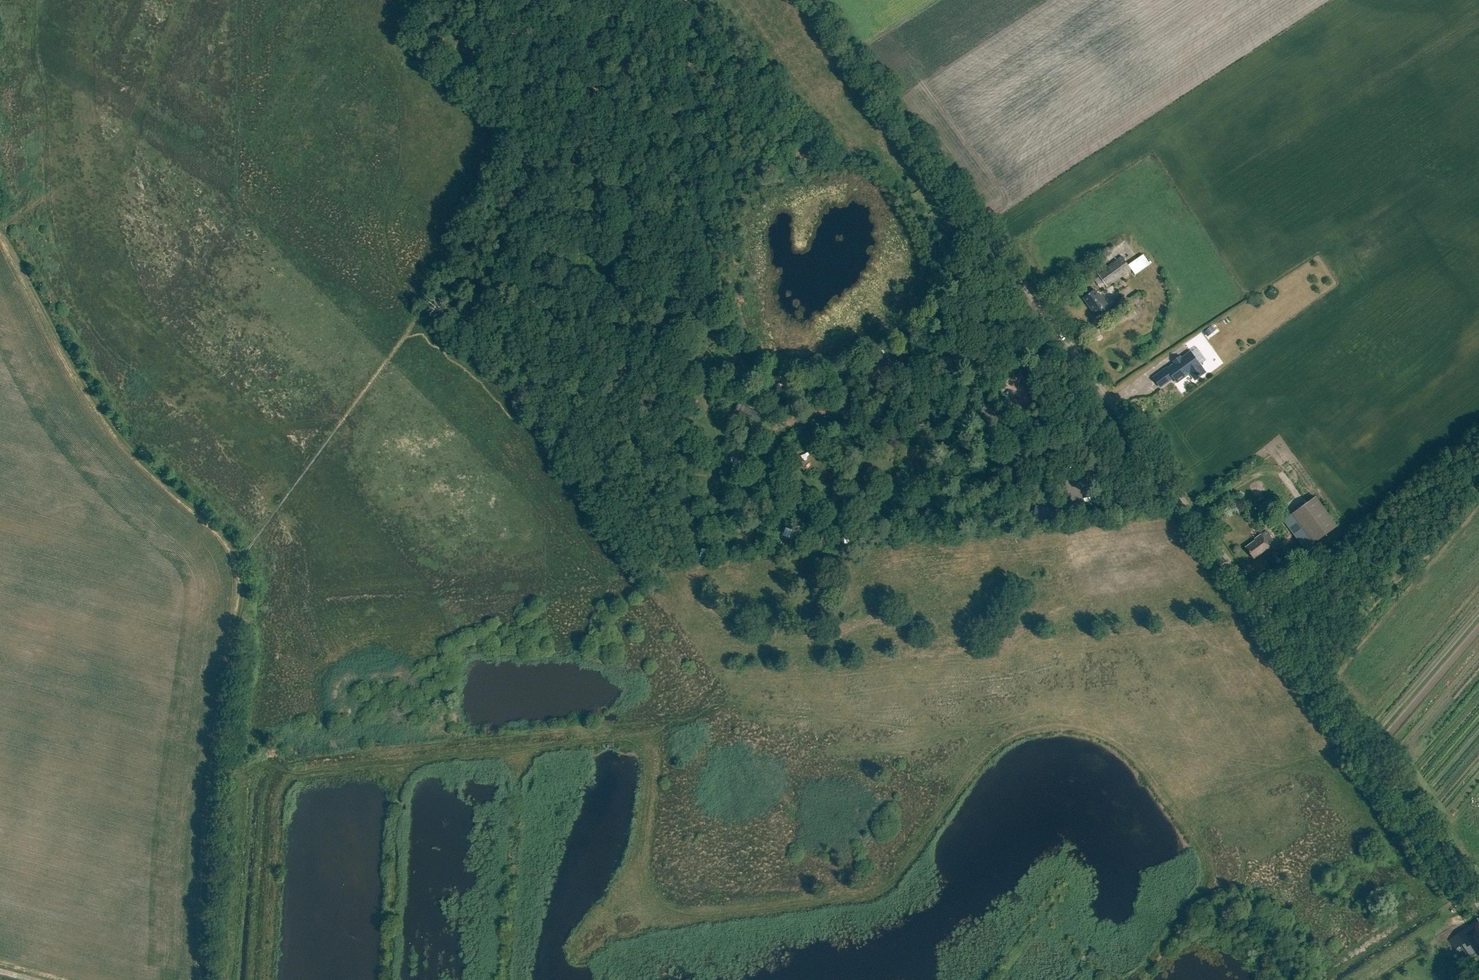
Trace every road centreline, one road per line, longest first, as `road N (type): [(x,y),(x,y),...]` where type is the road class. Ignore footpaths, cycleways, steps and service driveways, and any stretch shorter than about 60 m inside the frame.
road 1 (unclassified): [(1478,904),(813,0)]
road 2 (track): [(706,399),(736,439),(759,449),(851,422),(930,431),(1000,258)]
road 3 (track): [(240,560),(245,590),(206,979)]
road 4 (track): [(240,560),(235,544),(125,448),(0,235)]

